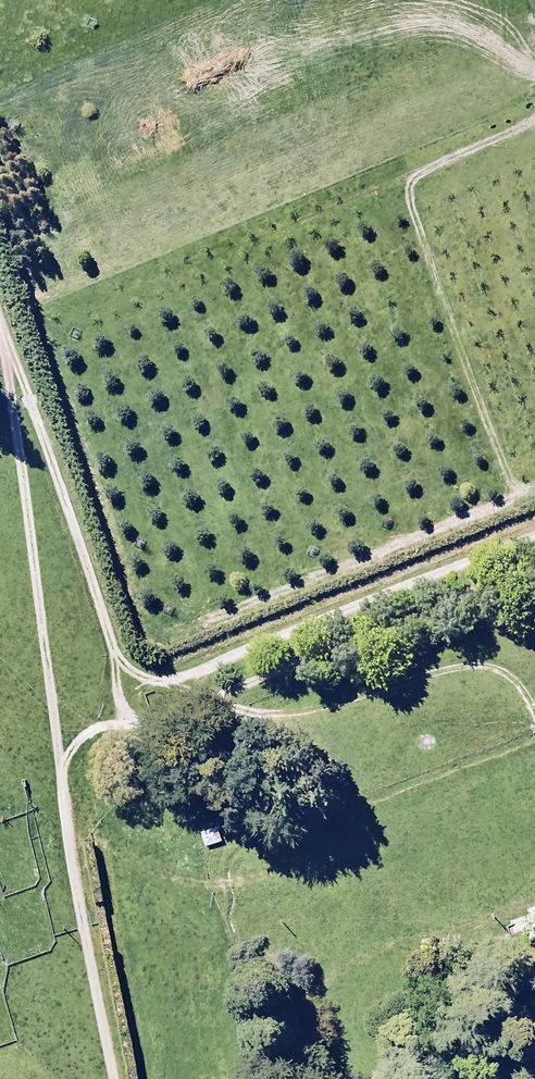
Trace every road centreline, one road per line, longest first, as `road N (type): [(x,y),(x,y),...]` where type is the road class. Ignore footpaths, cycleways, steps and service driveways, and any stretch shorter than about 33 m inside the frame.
road 1 (track): [(0,320),(112,652),(145,673),(217,658),(534,526)]
road 2 (track): [(0,372),(107,1078)]

